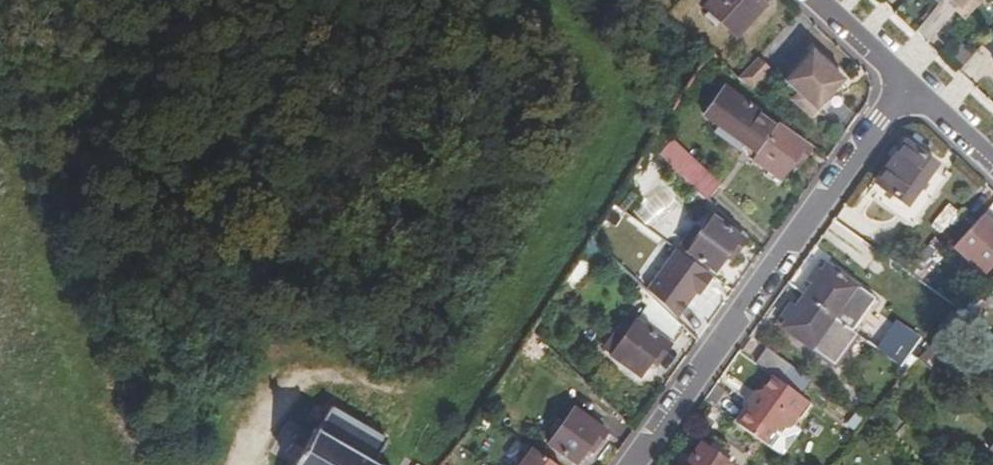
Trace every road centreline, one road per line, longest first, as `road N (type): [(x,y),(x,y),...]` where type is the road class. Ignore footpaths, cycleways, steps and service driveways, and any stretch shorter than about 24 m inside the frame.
road 1 (residential): [(630,464),(906,86)]
road 2 (residential): [(906,86),(814,0)]

